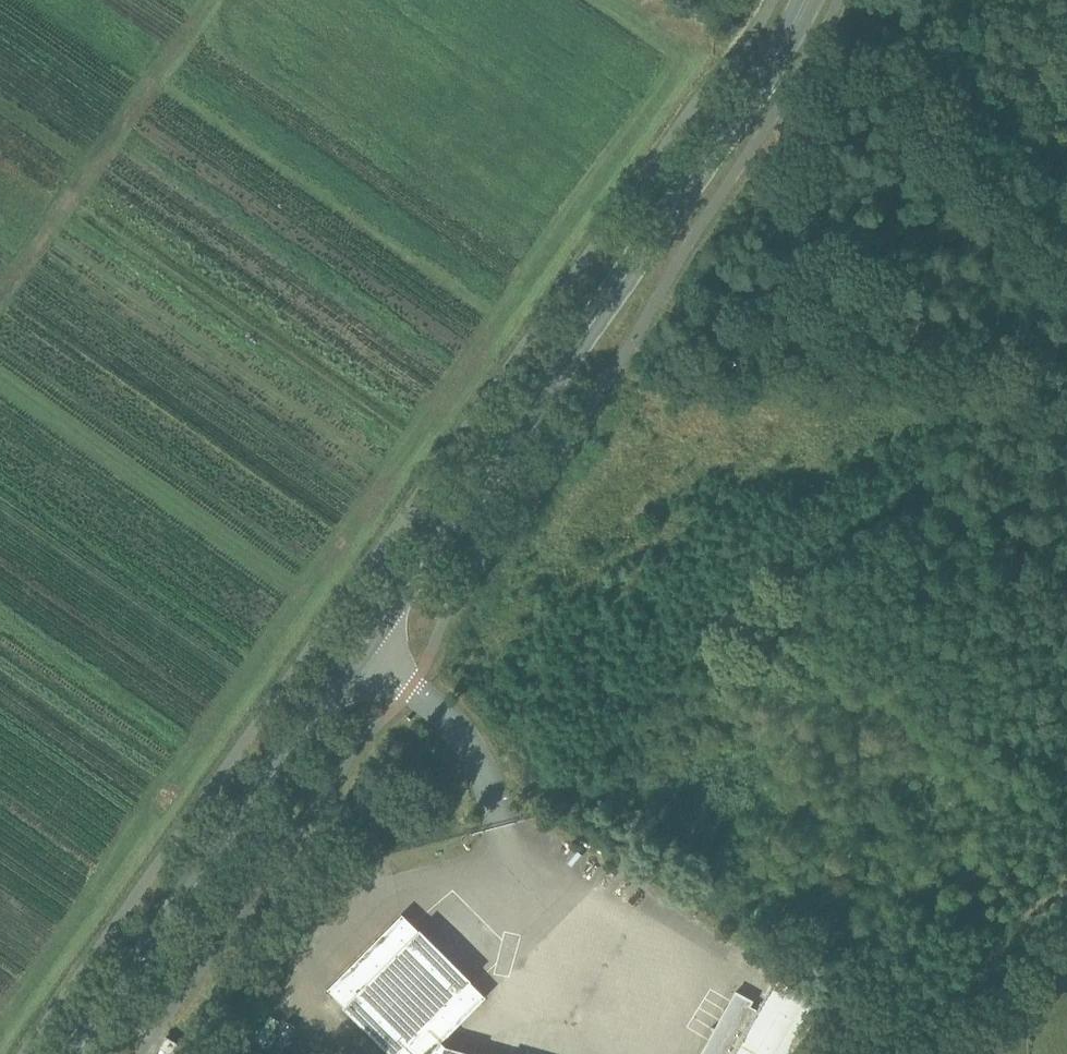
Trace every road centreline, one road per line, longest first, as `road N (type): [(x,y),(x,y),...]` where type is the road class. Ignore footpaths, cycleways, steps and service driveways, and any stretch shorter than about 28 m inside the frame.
road 1 (secondary): [(76,1053),(361,649),(798,0)]

